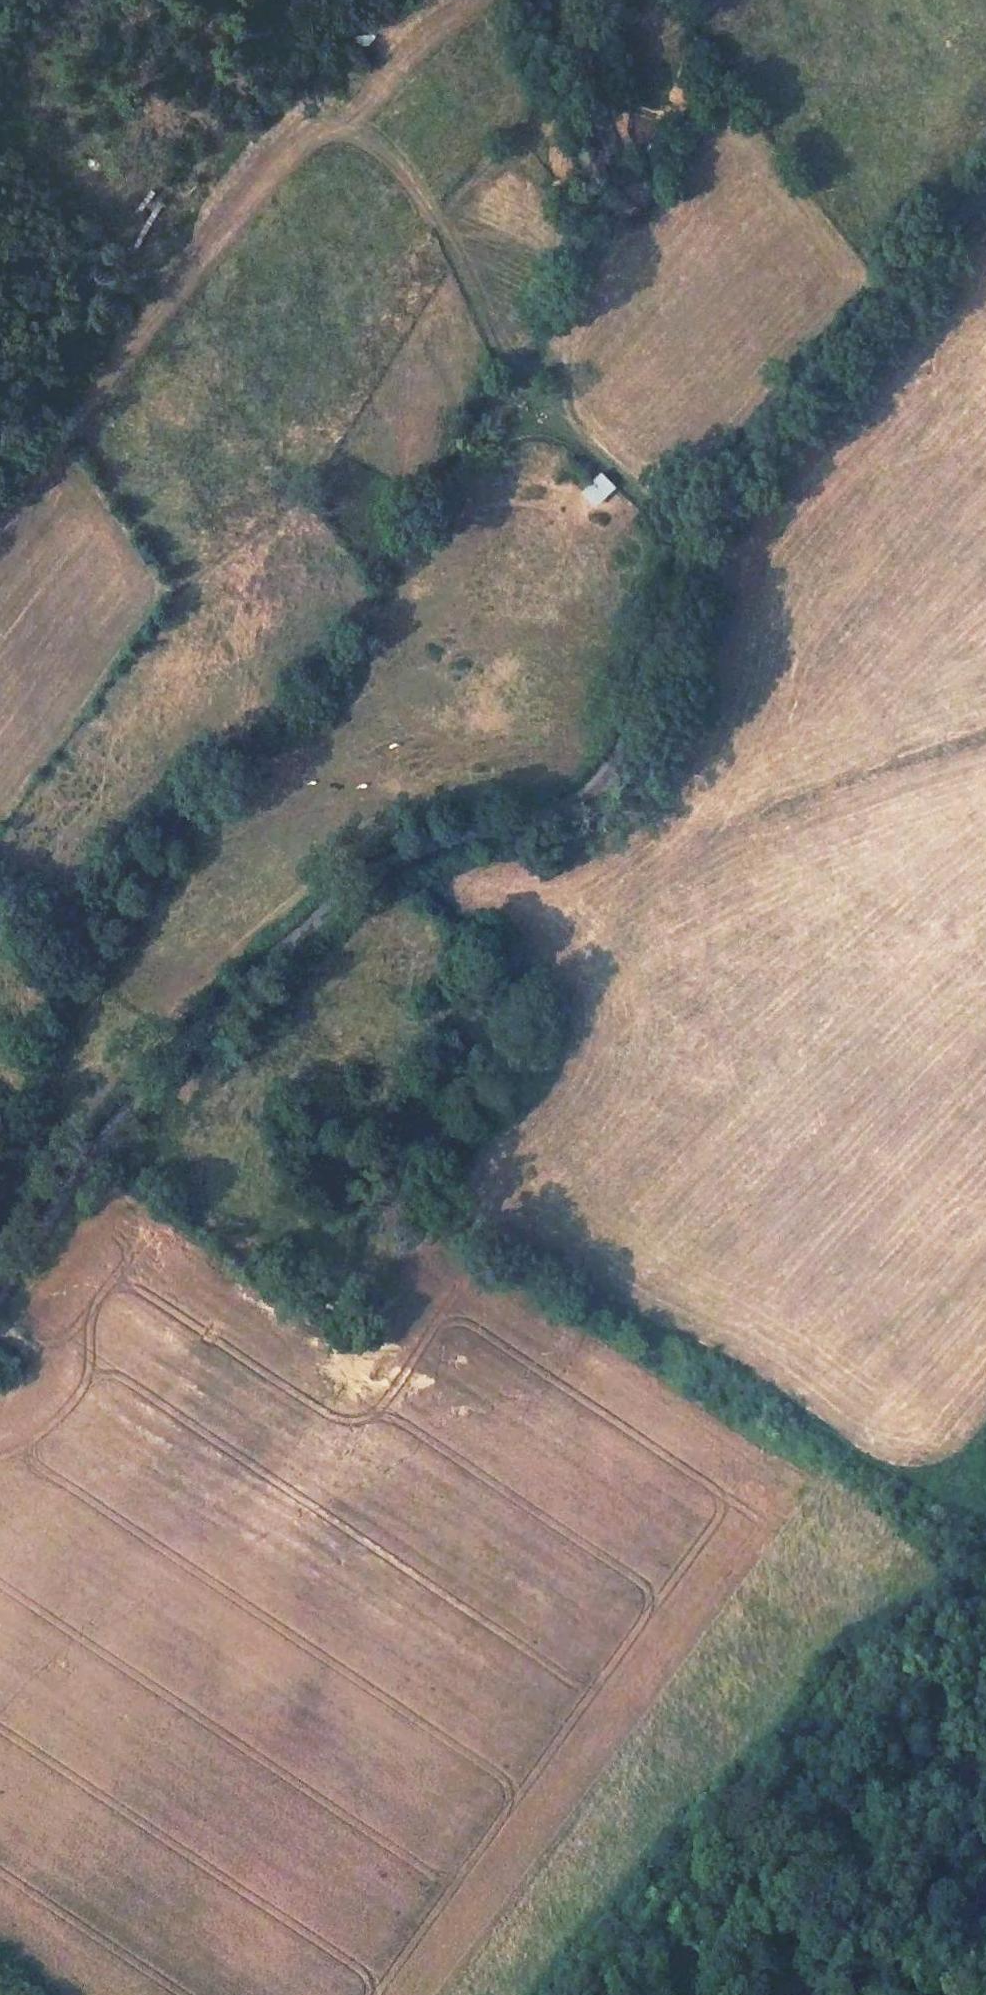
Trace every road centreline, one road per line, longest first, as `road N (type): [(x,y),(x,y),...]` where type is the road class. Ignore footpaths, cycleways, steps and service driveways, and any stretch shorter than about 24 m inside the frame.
road 1 (unclassified): [(0,1286),(92,1152),(256,967),(397,851),(454,822),(552,791),(605,754),(657,660),(704,509),(776,411),(985,195)]
road 2 (track): [(693,543),(645,484),(509,378),(441,224),(394,177),(340,152),(290,158)]
road 3 (track): [(534,398),(598,268),(624,181),(566,0)]

